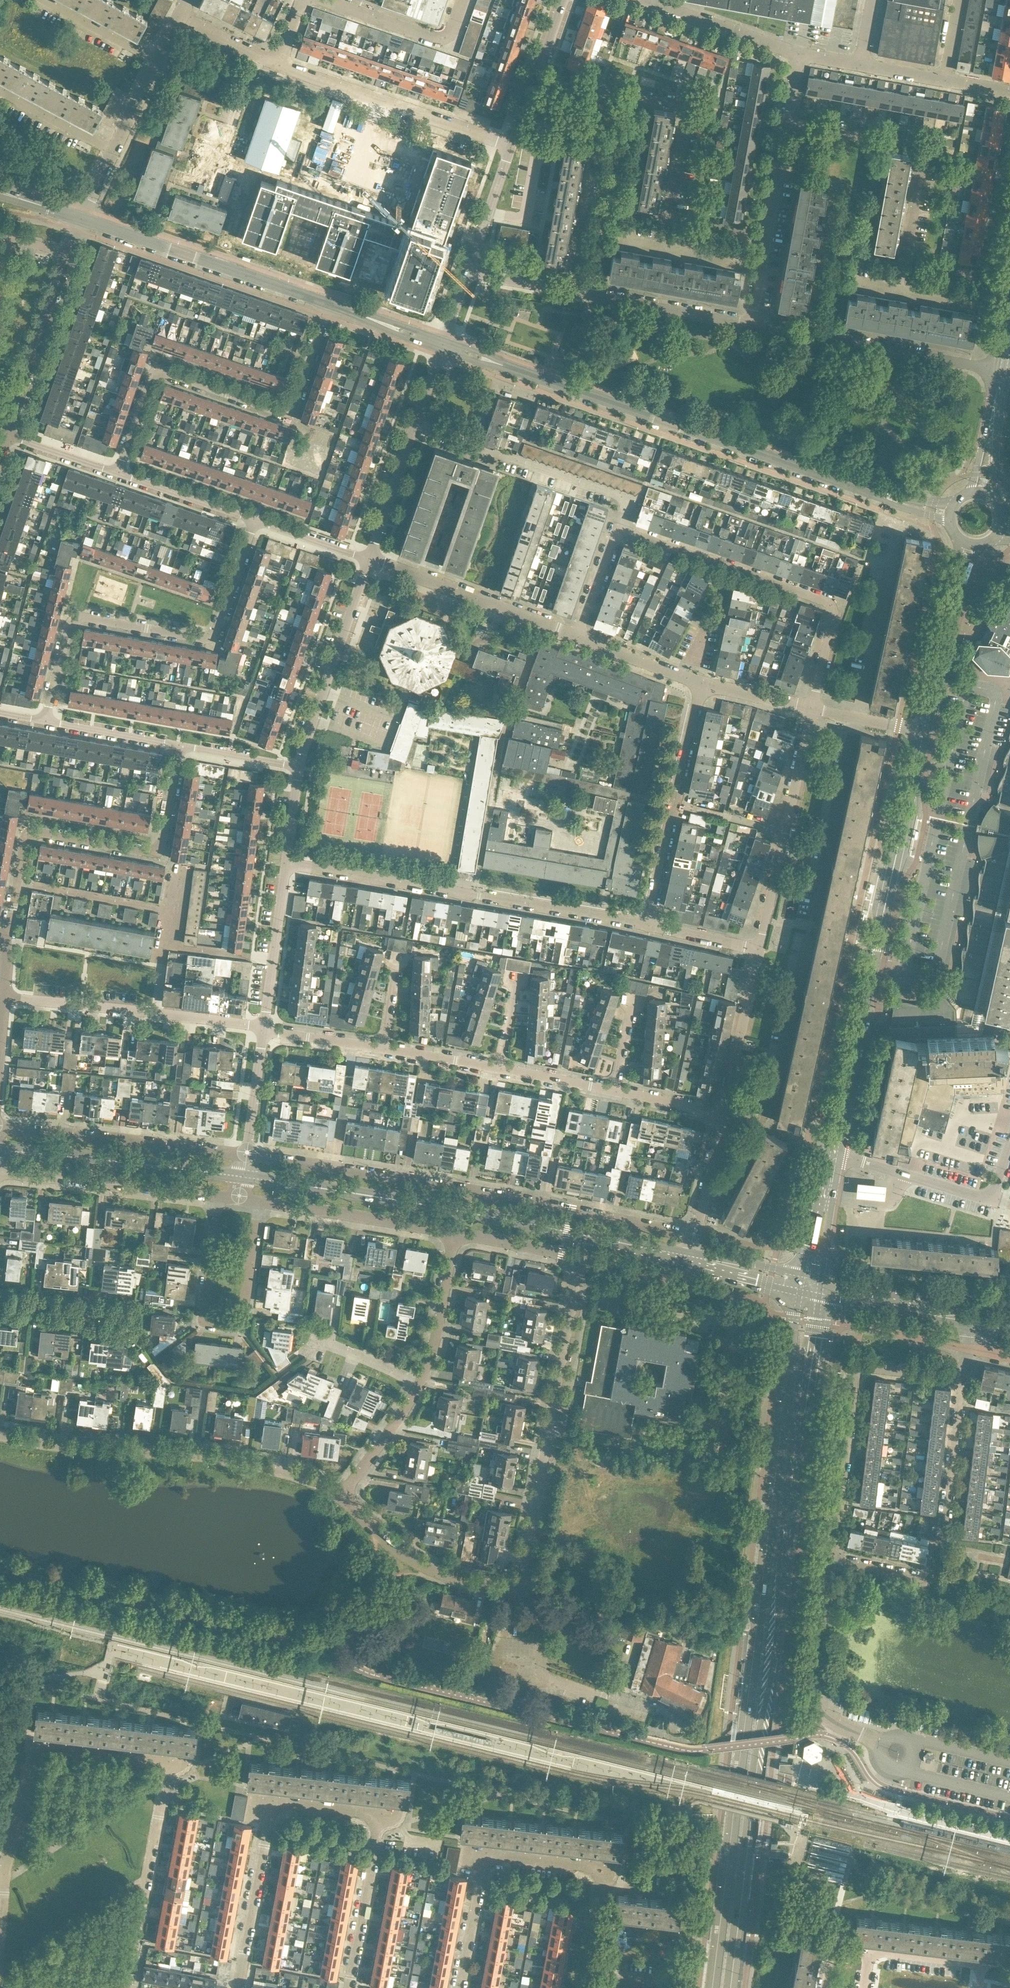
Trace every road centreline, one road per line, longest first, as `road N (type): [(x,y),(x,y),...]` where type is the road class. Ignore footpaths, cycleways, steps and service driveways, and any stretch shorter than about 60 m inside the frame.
road 1 (tertiary): [(800,1292),(712,1987)]
road 2 (tertiary): [(731,1987),(820,1297)]
road 3 (residential): [(886,497),(442,344)]
road 4 (residential): [(695,1234),(247,1153)]
road 5 (residential): [(923,732),(832,1150)]
road 6 (residential): [(649,925),(287,861)]
road 7 (unclassified): [(45,720),(74,620),(211,635),(253,520)]
road 8 (unclassified): [(119,473),(157,372),(289,412),(330,304)]
road 9 (residential): [(342,1498),(252,1462),(0,1435)]
road 10 (tertiary): [(585,1235),(244,1177)]
road 11 (residential): [(1,935),(29,834),(159,850),(180,747)]
road 12 (unclassified): [(512,1580),(524,1563),(580,1258)]
road 13 (residential): [(810,709),(832,617),(825,603),(618,528)]
road 14 (residential): [(831,1558),(921,1578),(932,1573),(962,1378)]
road 15 (residential): [(239,1987),(271,1800),(381,1812)]
road 16 (residential): [(0,1922),(4,1876),(48,1750),(166,1761)]
road 17 (residential): [(704,1199),(721,1193),(774,1094),(812,934)]
road 18 (residential): [(962,1378),(873,1366),(857,1372),(831,1558)]
road 19 (residential): [(219,1196),(204,1315),(212,1324),(234,1327),(244,1318),(258,1201)]
road 20 (residential): [(462,1987),(484,1853),(602,1867),(599,1888)]
road 21 (residential): [(264,1026),(4,997)]
road 22 (residential): [(667,218),(684,111),(534,80)]
road 23 (residential): [(330,304),(83,219)]
road 24 (residential): [(618,528),(625,508),(618,495),(414,425)]
road 25 (residential): [(995,371),(751,324)]
road 26 (unclassified): [(247,1153),(0,1126)]
road 27 (residential): [(904,261),(921,152),(788,124)]
road 28 (tertiary): [(244,1177),(0,1150)]
road 29 (unclassified): [(649,925),(700,685)]
road 30 (residential): [(760,949),(810,709)]
road 31 (residential): [(510,146),(279,65)]
road 32 (residential): [(124,1987),(166,1761)]
road 33 (unclassified): [(882,1743),(827,1716),(817,1700),(831,1558)]
road 34 (residential): [(577,637),(369,559)]
road 35 (residential): [(0,1173),(219,1196)]
road 36 (unclassified): [(299,767),(369,559)]
road 37 (residential): [(815,918),(857,718)]
road 38 (residential): [(258,1201),(455,1233)]
road 39 (residential): [(512,1580),(473,1585),(442,1574),(342,1498)]
road 40 (residential): [(857,718),(897,534)]
road 41 (residential): [(751,324),(570,292)]
road 42 (residential): [(351,1987),(381,1812)]
road 43 (residential): [(724,1114),(760,949)]
road 44 (residential): [(324,0),(439,38),(452,28),(462,0)]
road 45 (unclassified): [(264,1026),(287,861)]
road 46 (residential): [(987,1197),(832,1150)]
road 47 (tertiary): [(975,1313),(822,1277)]
road 48 (tertiary): [(820,1297),(973,1325)]
road 49 (residential): [(420,1384),(455,1233)]
road 50 (residential): [(801,54),(659,6)]
road 51 (residential): [(253,520),(119,473)]
road 52 (unclassified): [(369,559),(414,425)]
road 53 (unclassified): [(138,1317),(0,1301)]
road 54 (residential): [(342,1498),(420,1384)]
road 55 (residential): [(180,747),(45,720)]
road 56 (residential): [(467,273),(510,146)]
road 57 (residential): [(157,62),(41,0)]
road 58 (unclassified): [(247,1153),(264,1026)]
road 59 (residential): [(29,376),(71,255)]
road 60 (residential): [(455,1233),(580,1258)]
road 61 (residential): [(112,154),(0,94)]
road 62 (residential): [(995,371),(966,493)]
road 63 (residential): [(994,497),(1009,374)]
road 64 (residential): [(369,559),(253,520)]
road 65 (residential): [(420,1384),(322,1342),(310,1352)]
road 66 (residential): [(384,1046),(264,1026)]
road 67 (residential): [(299,767),(180,747)]

